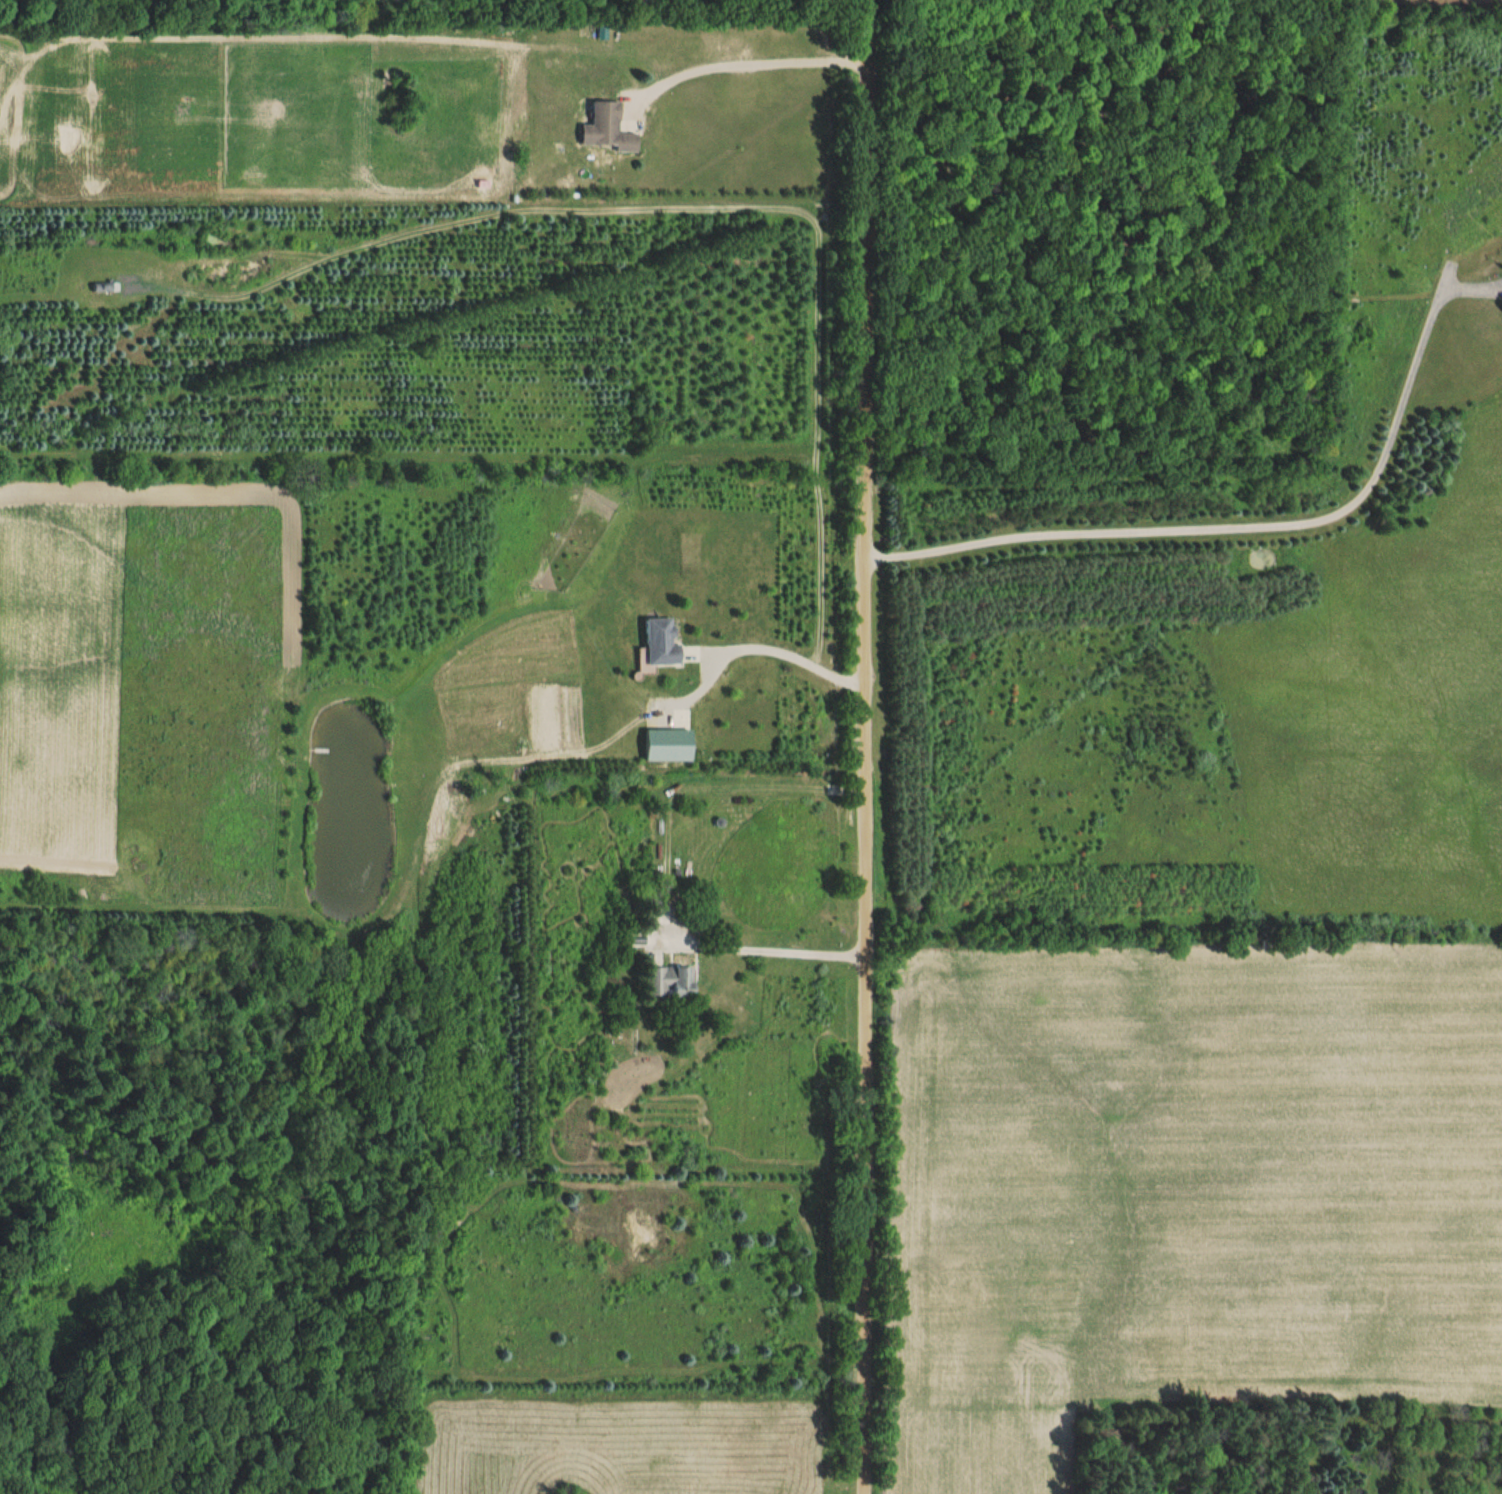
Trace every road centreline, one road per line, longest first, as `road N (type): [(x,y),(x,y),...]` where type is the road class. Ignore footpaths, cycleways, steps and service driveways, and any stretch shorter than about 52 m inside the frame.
road 1 (residential): [(863,1493),(868,523),(856,0)]

